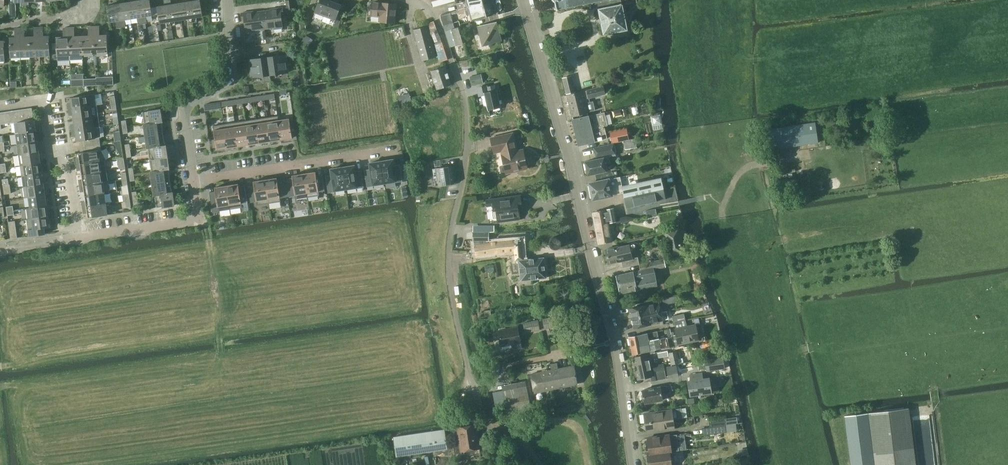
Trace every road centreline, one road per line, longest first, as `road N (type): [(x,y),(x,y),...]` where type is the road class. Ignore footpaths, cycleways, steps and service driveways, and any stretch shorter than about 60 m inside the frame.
road 1 (tertiary): [(525,0),(617,327),(635,464)]
road 2 (unclassified): [(506,428),(491,429),(453,303),(449,261),(471,145),(464,95),(438,18),(412,0)]
road 3 (residential): [(194,183),(184,108),(234,78),(229,0)]
road 4 (residential): [(194,183),(396,151)]
road 5 (residential): [(78,239),(69,163),(50,150),(44,99),(0,105)]
road 6 (residential): [(78,239),(199,219),(194,183)]

